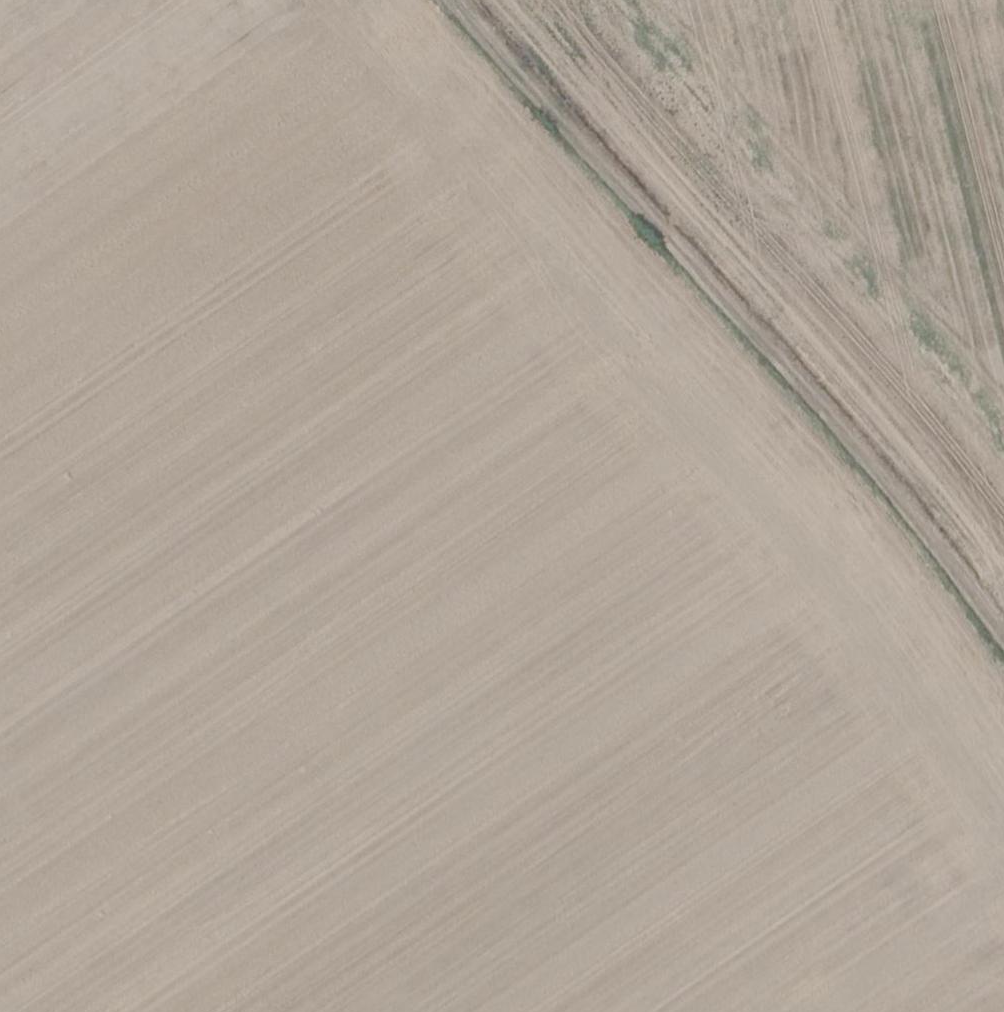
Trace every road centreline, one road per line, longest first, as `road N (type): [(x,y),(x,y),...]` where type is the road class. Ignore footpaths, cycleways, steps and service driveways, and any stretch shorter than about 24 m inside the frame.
road 1 (track): [(1003,659),(810,399),(447,0)]

